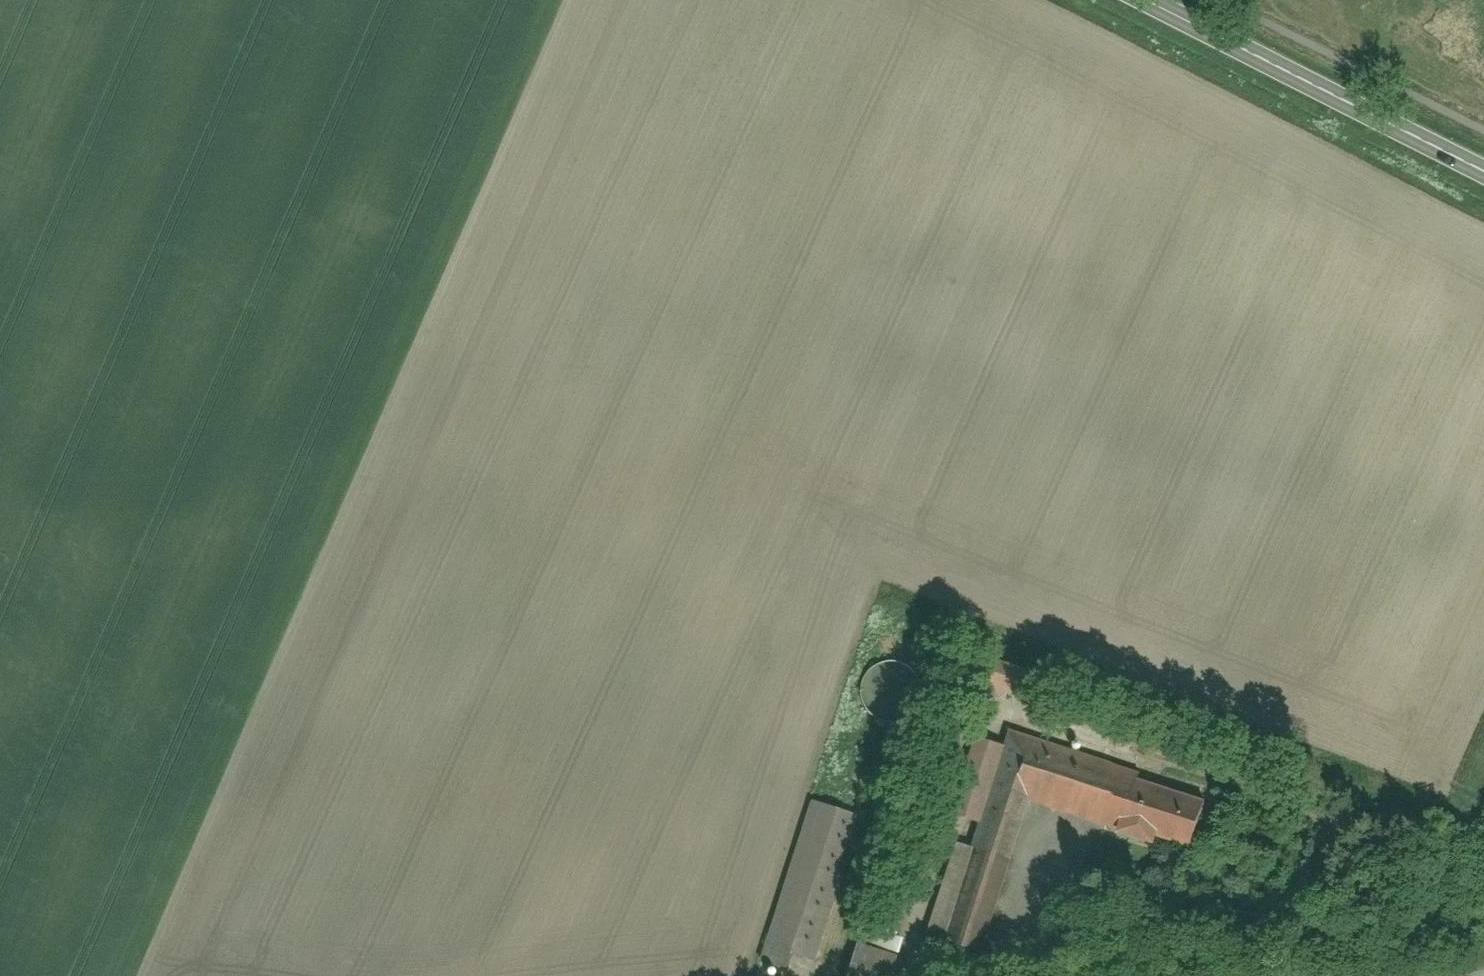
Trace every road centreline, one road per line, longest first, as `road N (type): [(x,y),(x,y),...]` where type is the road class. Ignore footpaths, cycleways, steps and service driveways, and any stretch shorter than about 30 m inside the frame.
road 1 (secondary): [(1137,0),(1483,174)]

